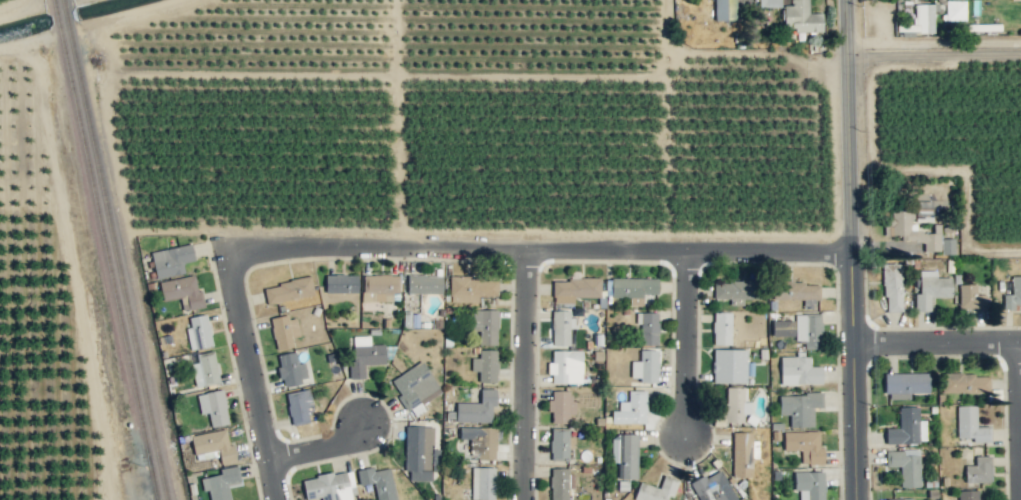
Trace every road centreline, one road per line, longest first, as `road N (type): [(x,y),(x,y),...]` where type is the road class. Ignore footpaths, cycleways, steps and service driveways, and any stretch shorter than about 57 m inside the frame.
road 1 (residential): [(228,244),(851,250)]
road 2 (residential): [(857,499),(847,0)]
road 3 (residential): [(279,499),(228,244)]
road 4 (residential): [(527,499),(531,247)]
road 5 (residential): [(690,430),(692,249)]
road 6 (residential): [(855,341),(1020,339)]

